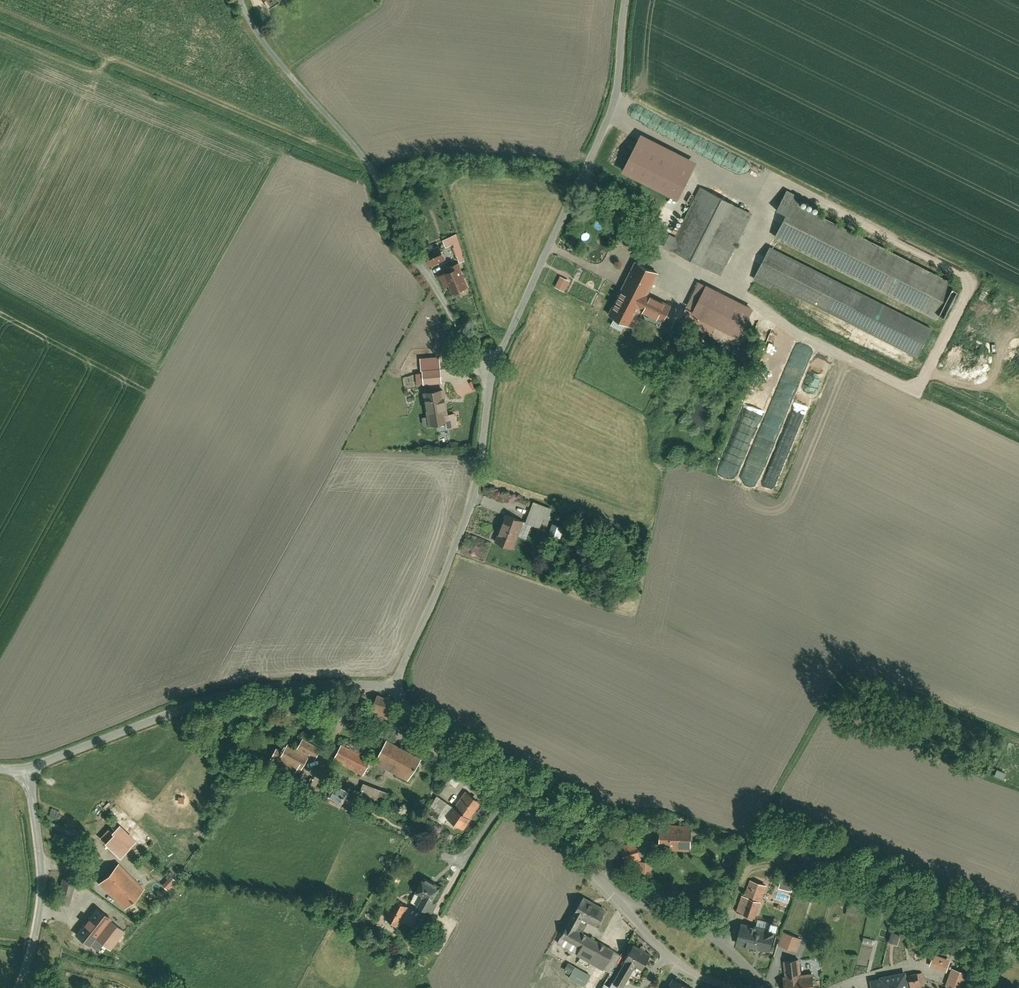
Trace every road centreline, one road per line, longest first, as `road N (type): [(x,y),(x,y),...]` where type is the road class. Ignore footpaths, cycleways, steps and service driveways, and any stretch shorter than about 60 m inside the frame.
road 1 (unclassified): [(488,373),(389,225),(361,157),(258,42),(237,0)]
road 2 (residential): [(488,373),(607,121),(625,0)]
road 3 (residential): [(26,770),(242,692),(393,689)]
road 4 (residential): [(393,689),(466,519),(488,373)]
road 5 (residential): [(610,892),(434,740),(393,689)]
road 6 (residential): [(26,770),(40,877),(19,987)]
road 7 (residential): [(762,987),(731,952),(695,929),(610,892)]
road 8 (residential): [(729,987),(675,964),(610,892)]

